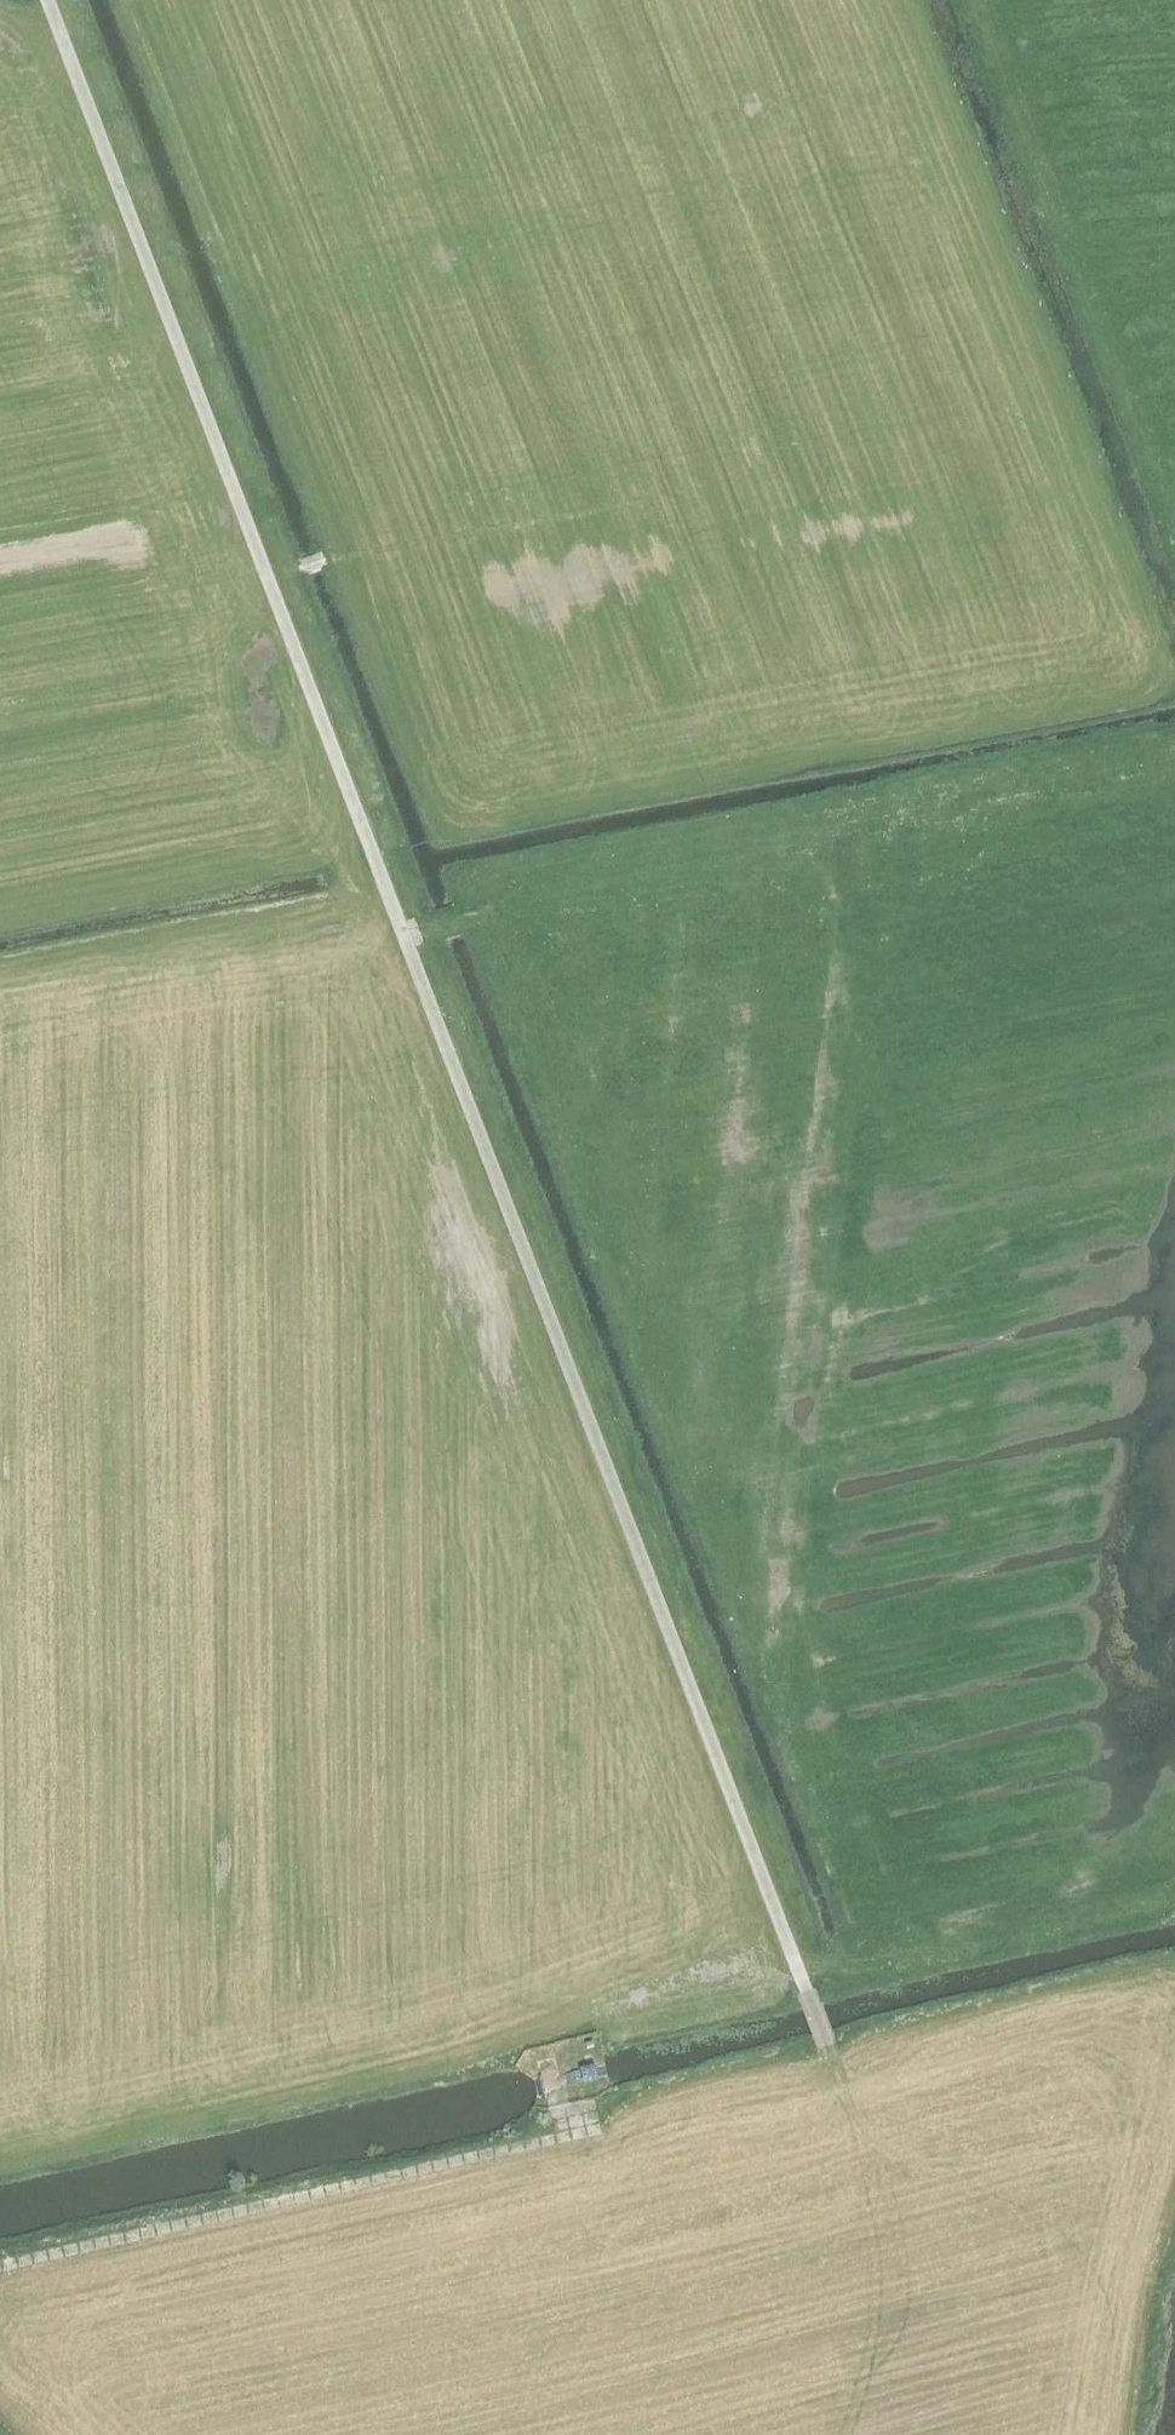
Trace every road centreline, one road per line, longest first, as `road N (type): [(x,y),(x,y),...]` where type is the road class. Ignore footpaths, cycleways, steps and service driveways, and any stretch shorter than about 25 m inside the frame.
road 1 (track): [(46,0),(830,2054)]
road 2 (track): [(0,2266),(577,2133),(571,2105)]

